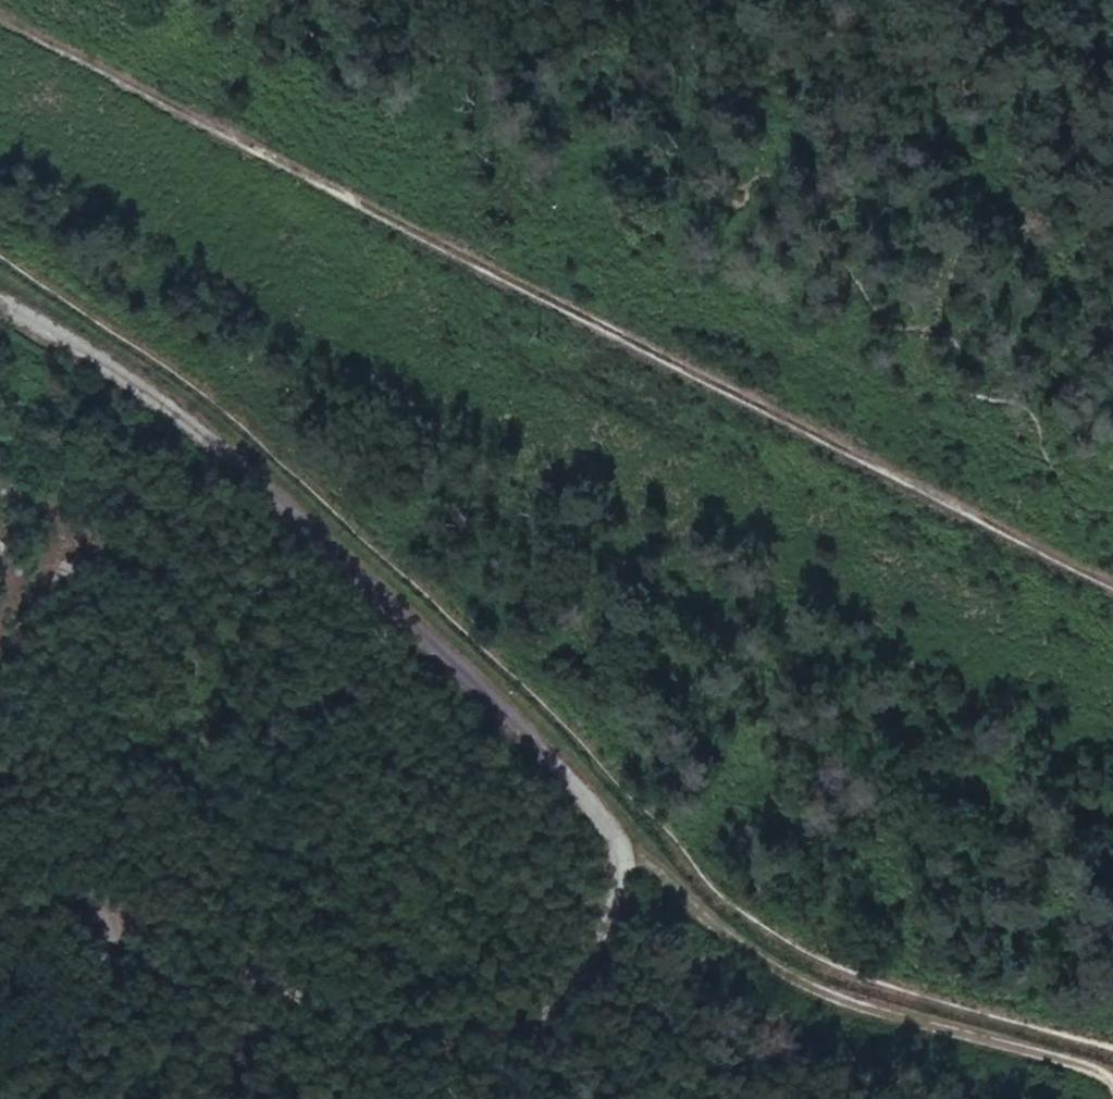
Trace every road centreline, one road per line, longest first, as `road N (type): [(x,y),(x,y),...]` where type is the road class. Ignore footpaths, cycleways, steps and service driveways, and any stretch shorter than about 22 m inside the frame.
road 1 (track): [(1112,595),(0,36)]

